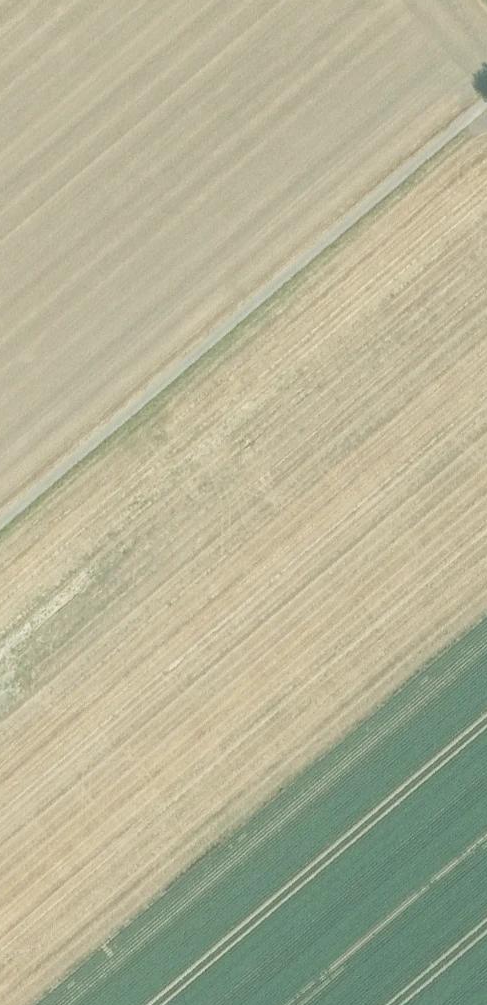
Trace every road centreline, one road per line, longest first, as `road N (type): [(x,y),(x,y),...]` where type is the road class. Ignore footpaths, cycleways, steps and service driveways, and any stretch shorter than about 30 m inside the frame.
road 1 (unclassified): [(0,509),(486,91)]

